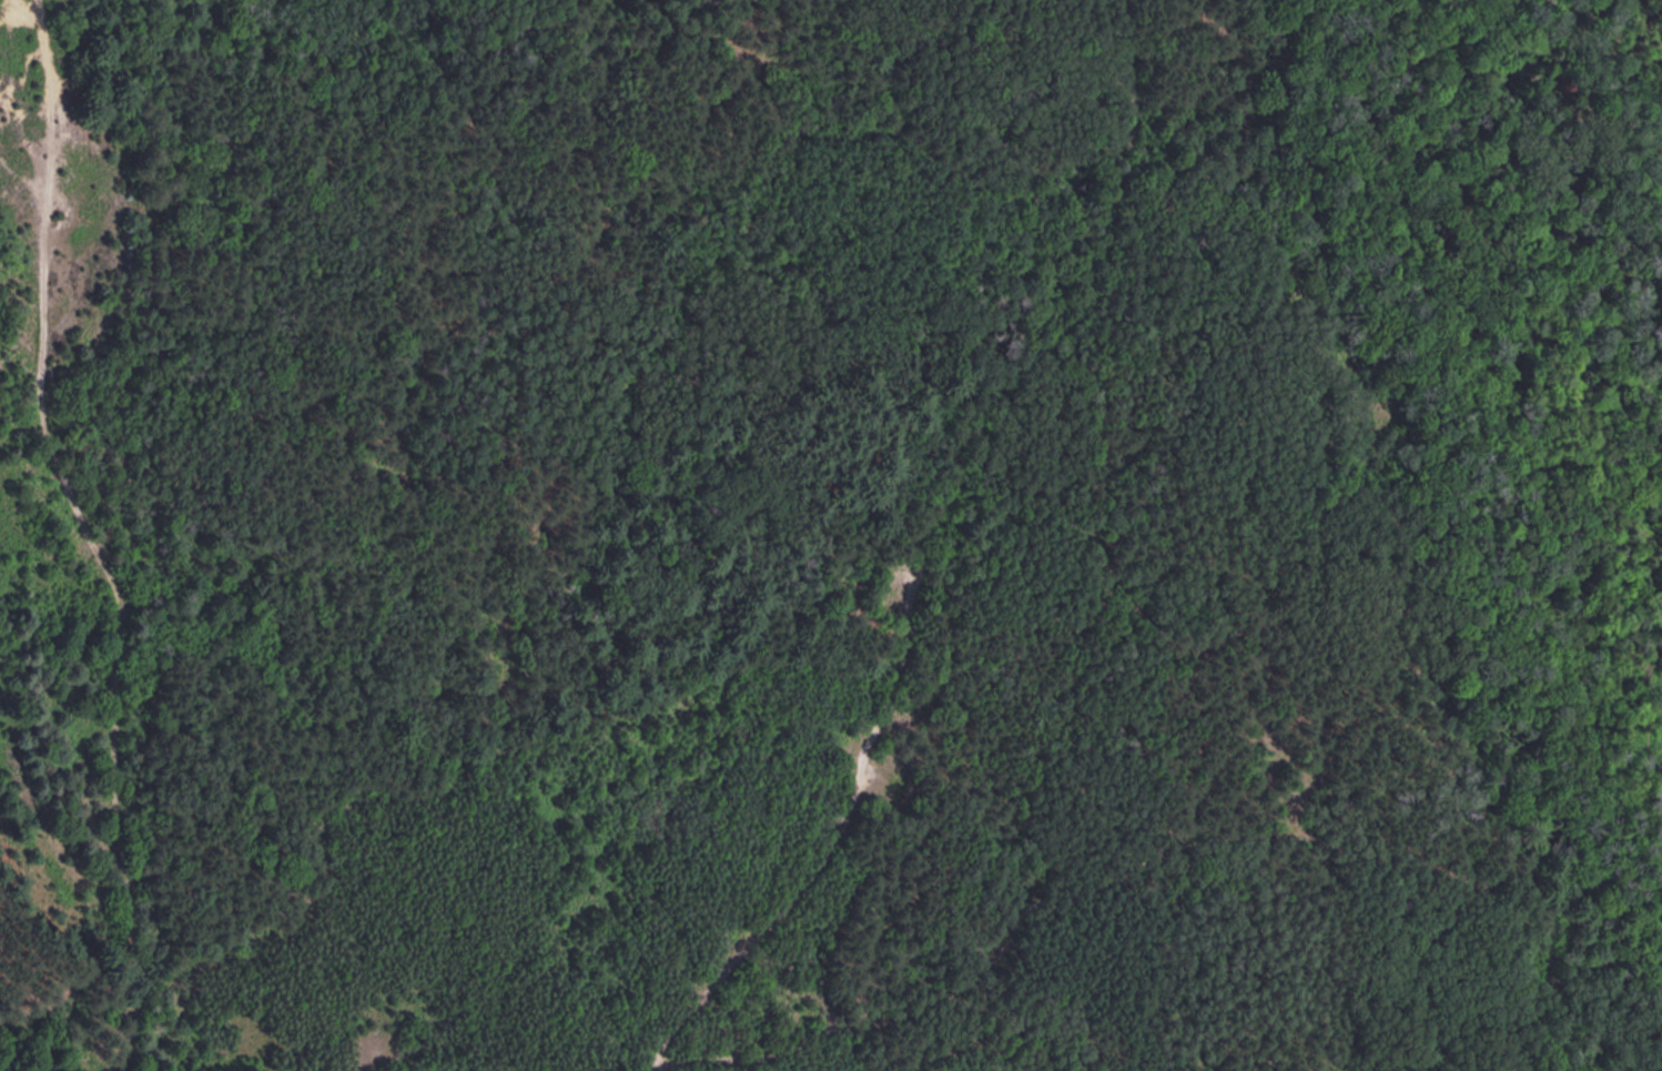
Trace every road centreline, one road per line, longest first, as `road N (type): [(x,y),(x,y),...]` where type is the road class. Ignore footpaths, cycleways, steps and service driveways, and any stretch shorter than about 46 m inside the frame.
road 1 (track): [(647,1070),(677,1032),(697,967),(756,900),(913,458),(985,366),(1052,182),(1065,50),(1058,0)]

